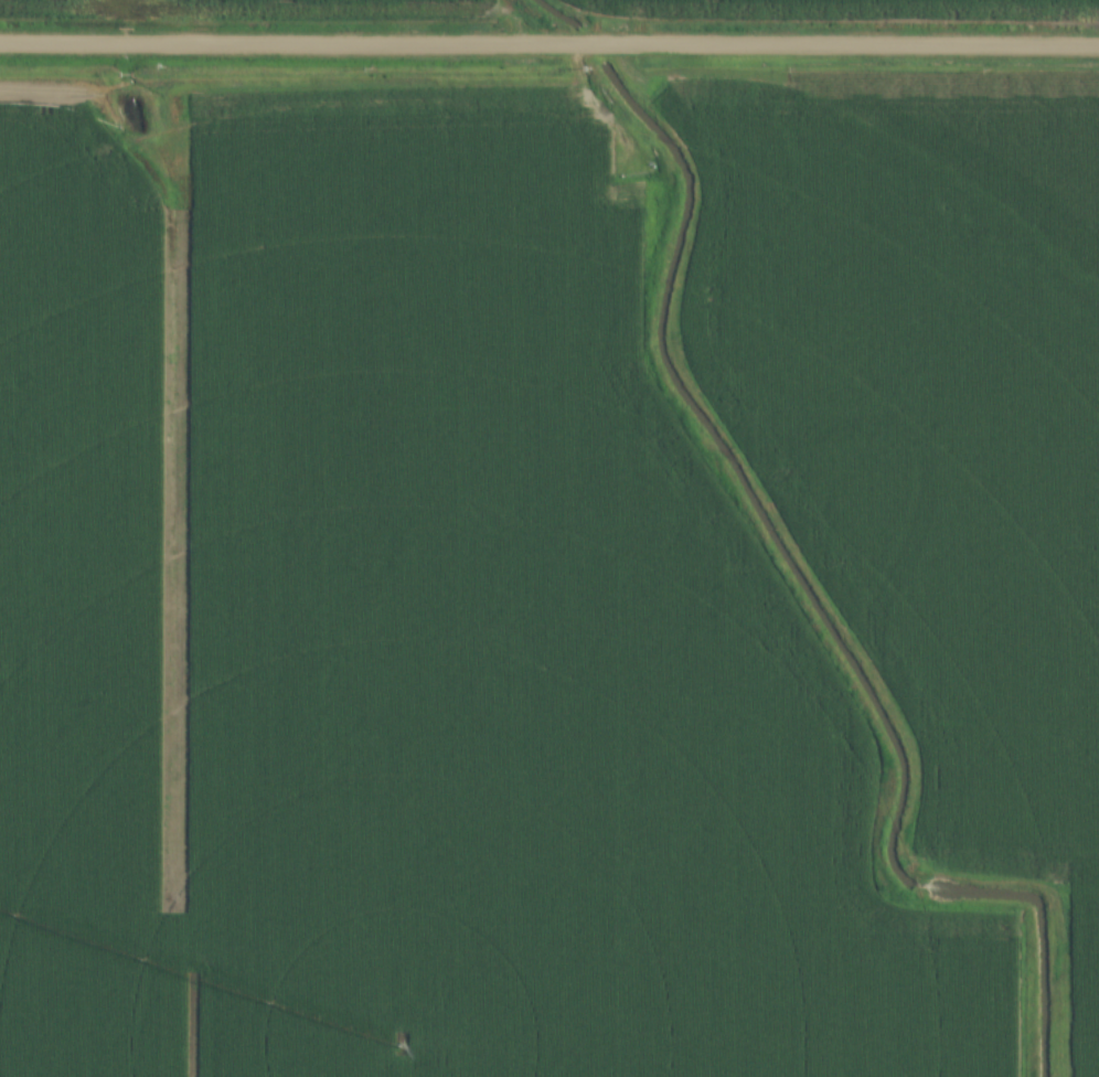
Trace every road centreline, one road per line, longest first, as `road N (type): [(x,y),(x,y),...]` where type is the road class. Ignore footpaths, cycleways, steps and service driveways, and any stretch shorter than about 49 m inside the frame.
road 1 (residential): [(1098,47),(0,44)]

